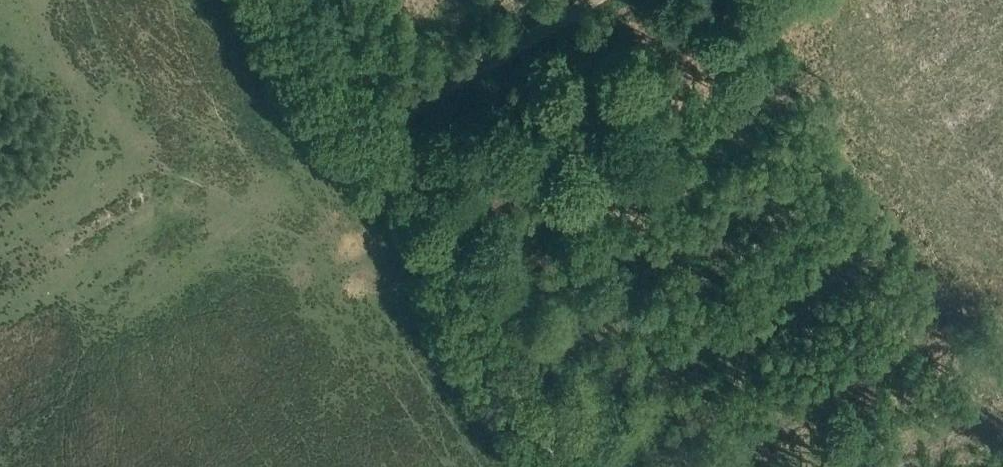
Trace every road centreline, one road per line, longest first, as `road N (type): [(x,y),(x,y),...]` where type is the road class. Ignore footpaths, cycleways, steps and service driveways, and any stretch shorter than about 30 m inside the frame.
road 1 (track): [(372,135),(577,466)]
road 2 (track): [(372,135),(593,0)]
road 3 (track): [(289,0),(372,135)]

